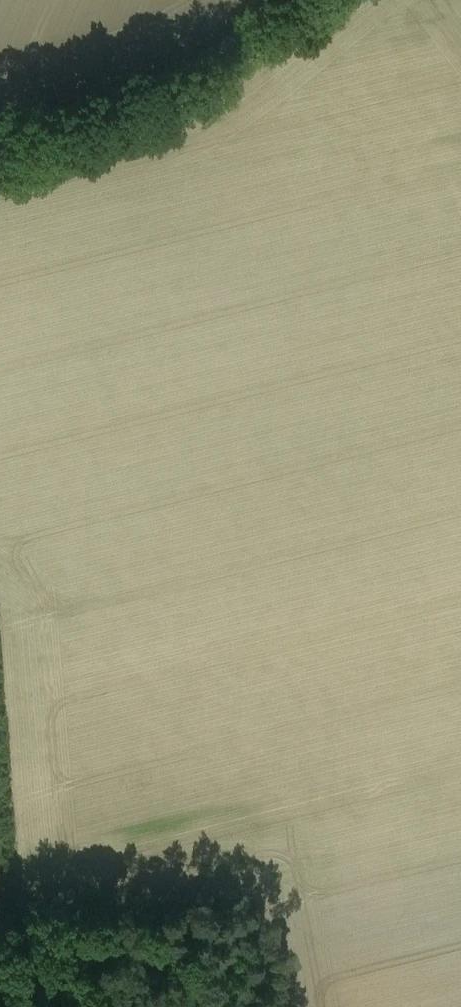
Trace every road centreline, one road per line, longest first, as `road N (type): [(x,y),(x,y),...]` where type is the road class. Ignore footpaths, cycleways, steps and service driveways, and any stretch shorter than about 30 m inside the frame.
road 1 (unclassified): [(279,0),(205,60),(167,78),(0,130)]

